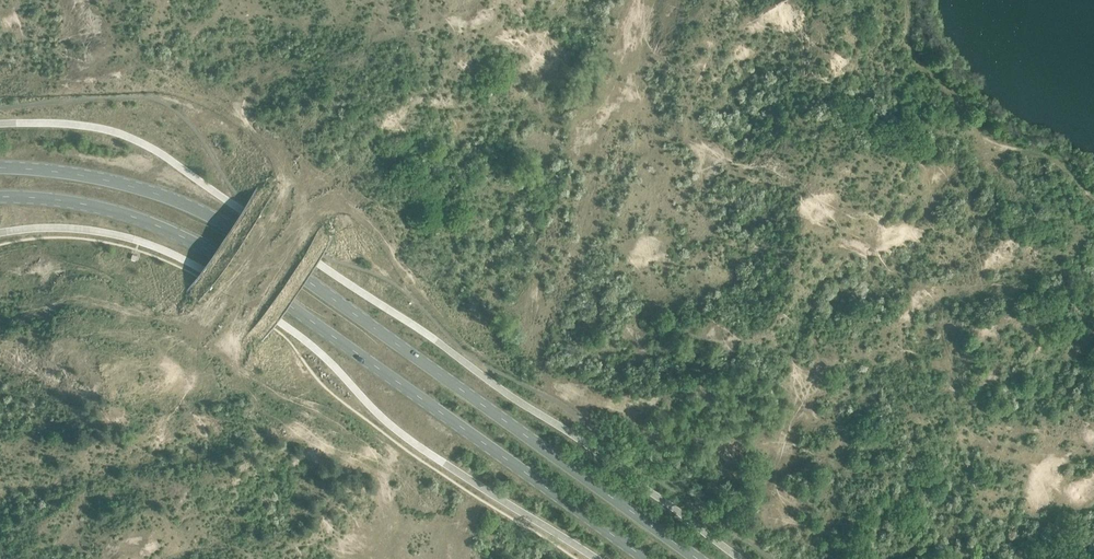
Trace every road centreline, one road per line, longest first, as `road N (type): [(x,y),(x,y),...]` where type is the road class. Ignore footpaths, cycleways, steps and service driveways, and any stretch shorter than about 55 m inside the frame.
road 1 (primary): [(699,558),(229,227),(154,192),(99,178),(0,169)]
road 2 (primary): [(0,195),(115,210),(212,252),(648,558)]

